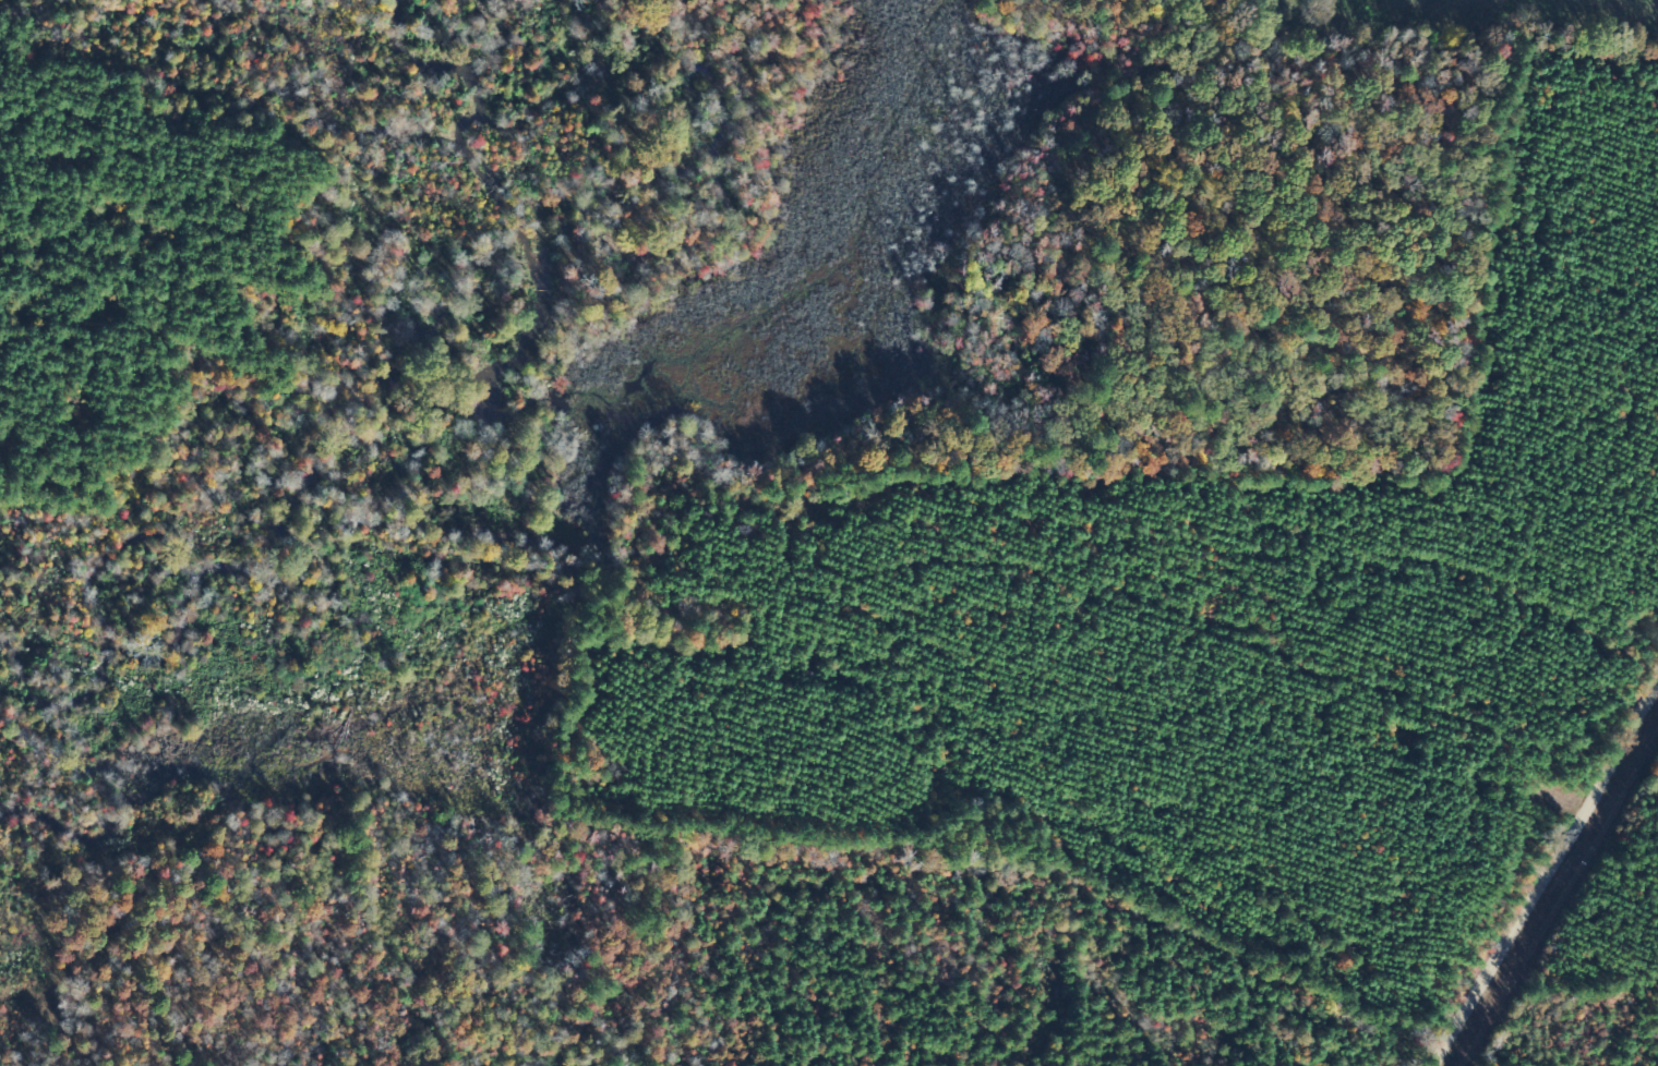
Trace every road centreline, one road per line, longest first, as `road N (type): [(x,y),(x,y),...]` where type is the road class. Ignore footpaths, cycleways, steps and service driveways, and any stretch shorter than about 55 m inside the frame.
road 1 (residential): [(1515,1065),(1657,824)]

